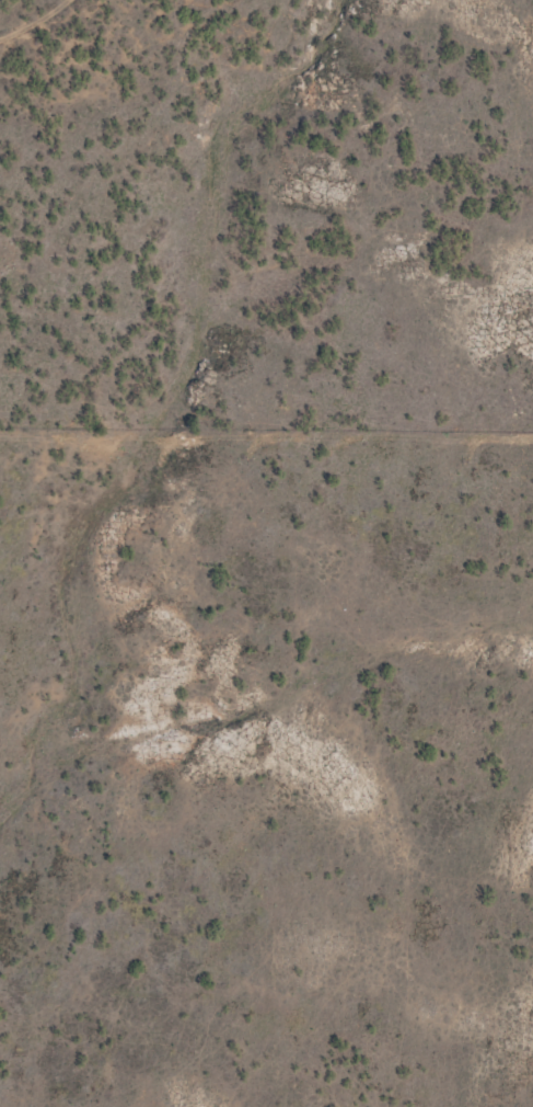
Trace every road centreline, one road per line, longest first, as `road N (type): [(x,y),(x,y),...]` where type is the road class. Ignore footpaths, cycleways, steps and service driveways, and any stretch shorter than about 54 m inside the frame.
road 1 (residential): [(0,825),(375,1106)]
road 2 (residential): [(0,74),(68,45),(126,0)]

